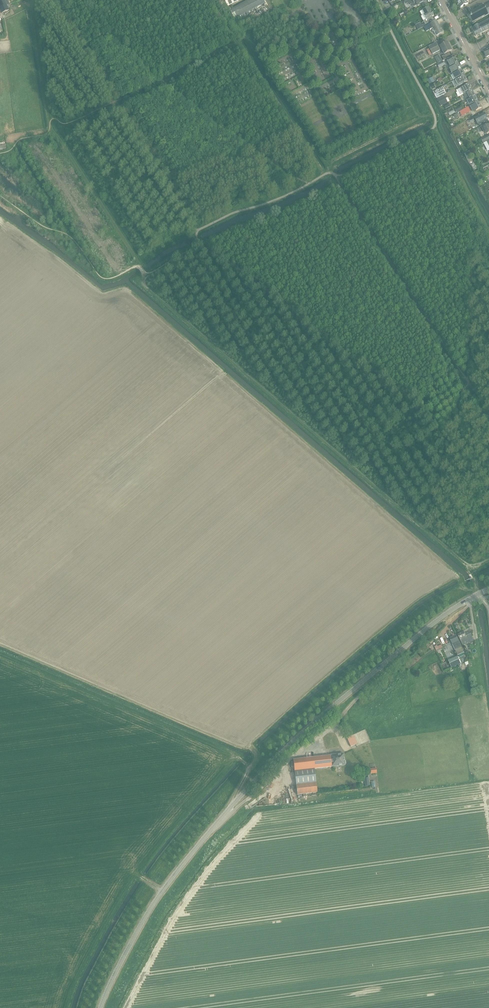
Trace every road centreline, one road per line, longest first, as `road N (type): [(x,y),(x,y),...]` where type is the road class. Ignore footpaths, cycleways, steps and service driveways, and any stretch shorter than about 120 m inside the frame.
road 1 (tertiary): [(100,1007),(162,891),(249,787),(400,650),(488,589)]

